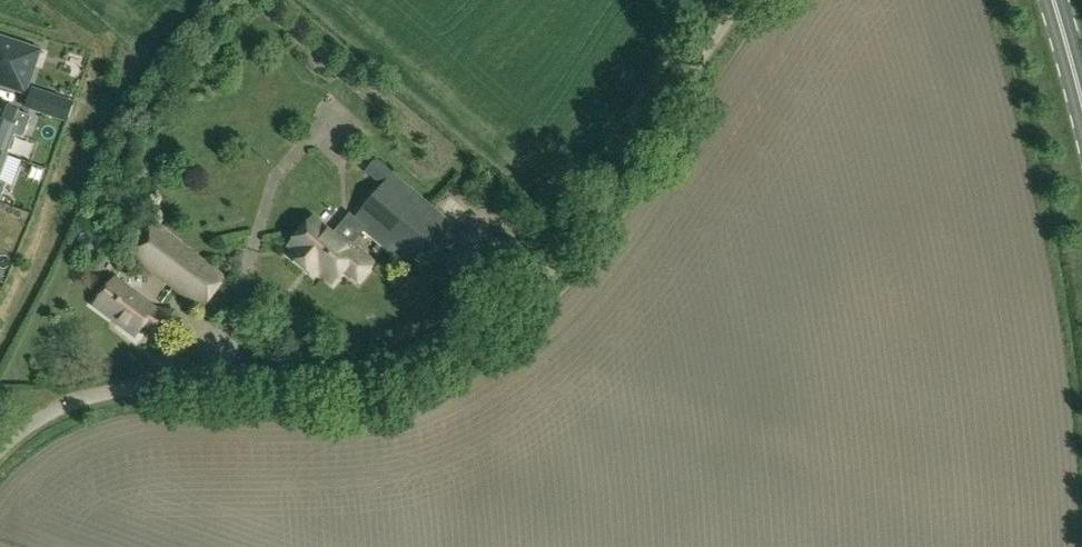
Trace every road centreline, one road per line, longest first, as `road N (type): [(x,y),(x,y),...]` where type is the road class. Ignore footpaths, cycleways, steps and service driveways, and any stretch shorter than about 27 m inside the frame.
road 1 (residential): [(0,449),(41,417),(101,393),(357,384),(448,352),(511,307),(571,246),(741,0)]

